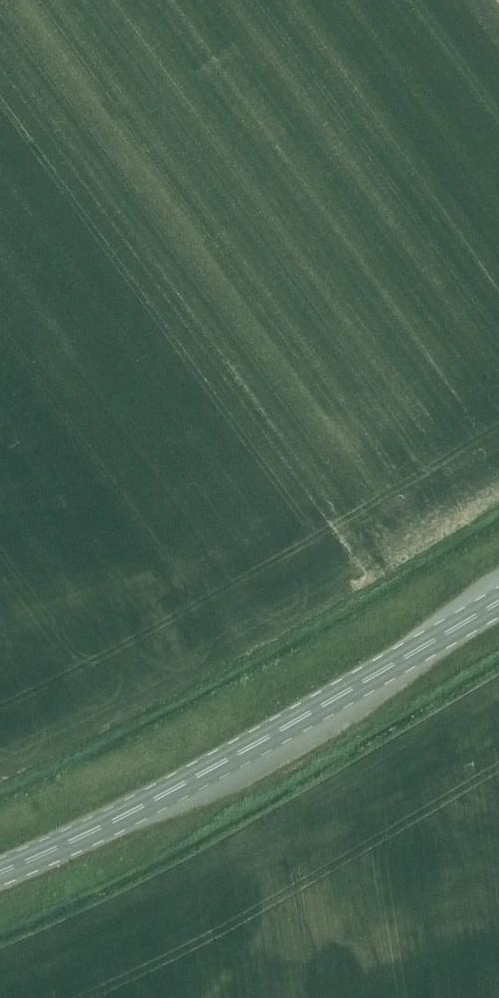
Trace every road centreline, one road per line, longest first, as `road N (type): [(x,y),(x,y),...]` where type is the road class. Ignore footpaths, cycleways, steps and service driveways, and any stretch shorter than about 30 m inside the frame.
road 1 (secondary): [(498,602),(124,816),(0,872)]

